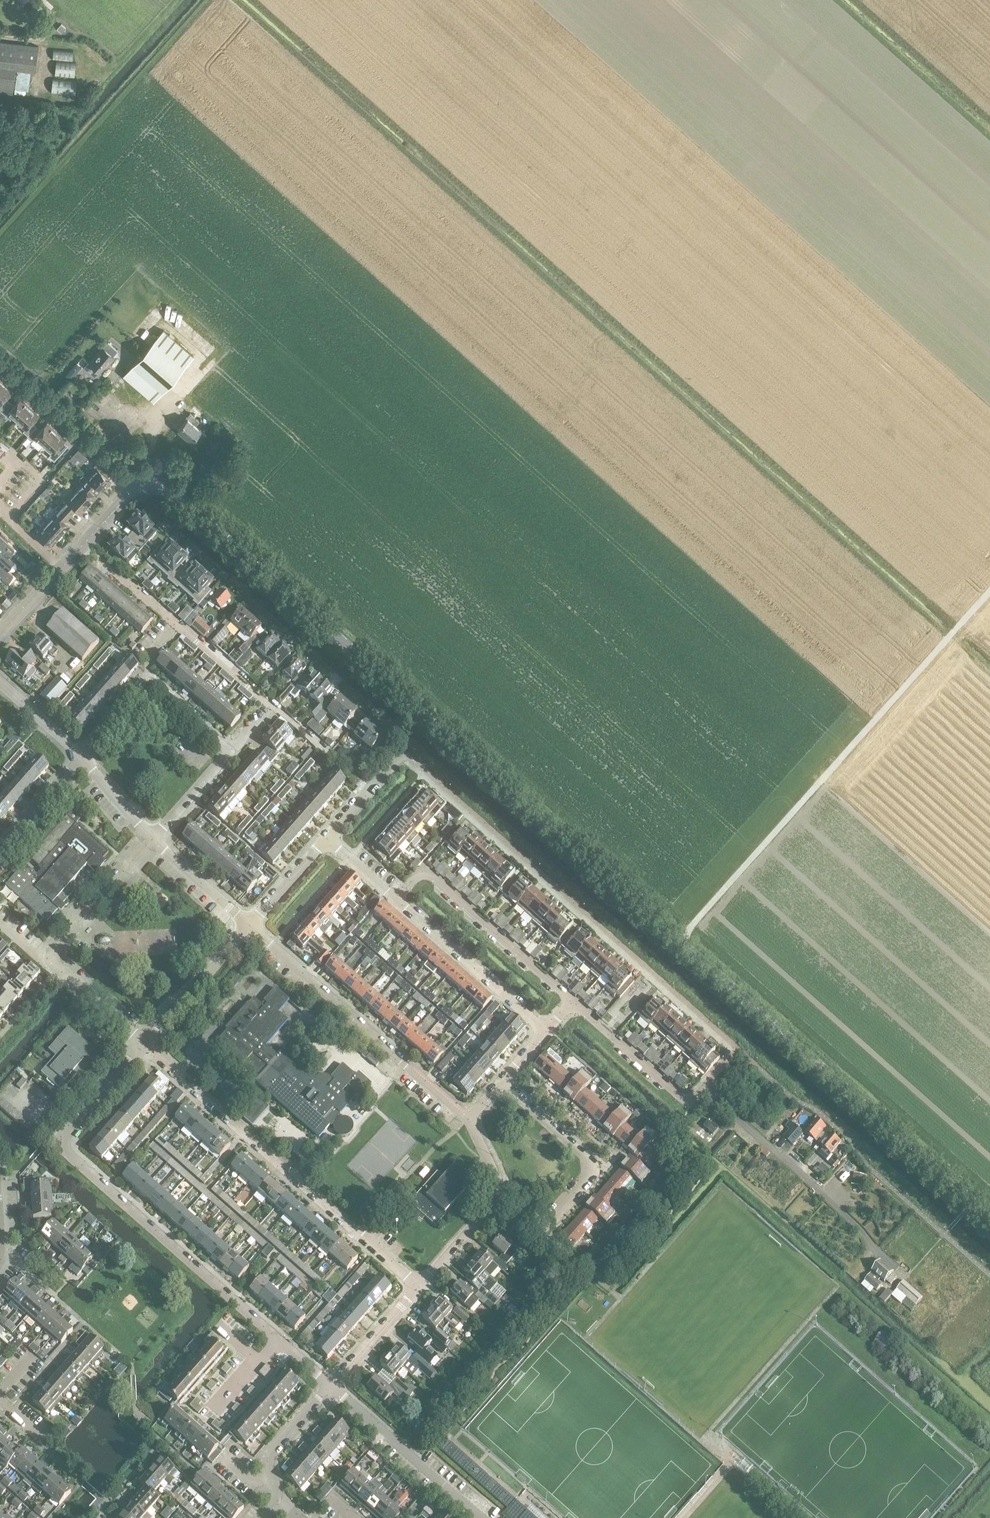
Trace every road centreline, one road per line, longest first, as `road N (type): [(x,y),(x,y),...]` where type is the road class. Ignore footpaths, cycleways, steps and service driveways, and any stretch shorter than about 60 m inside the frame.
road 1 (tertiary): [(989,1217),(179,496),(140,490),(84,543)]
road 2 (track): [(680,940),(989,588)]
road 3 (residential): [(419,1288),(146,1045)]
road 4 (residential): [(62,1141),(278,1340)]
road 5 (residential): [(248,925),(468,1118)]
road 6 (residential): [(274,706),(84,543)]
road 7 (residential): [(573,1002),(425,873),(397,900)]
road 8 (residential): [(542,1229),(589,1177),(590,1160),(501,1083)]
road 9 (unclassified): [(484,1517),(333,1386)]
road 10 (residential): [(547,1032),(397,900)]
road 11 (residential): [(726,1107),(705,1089),(686,1100),(573,1002)]
road 12 (residential): [(146,1045),(60,970),(55,956),(37,956),(0,925)]
road 13 (residential): [(146,1045),(248,925)]
road 14 (residential): [(333,1386),(419,1288)]
road 15 (residential): [(372,790),(274,706)]
road 16 (residential): [(62,1141),(146,1045)]
road 17 (residential): [(248,925),(153,841)]
road 18 (residential): [(419,1288),(503,1195)]
road 19 (residential): [(0,850),(82,757)]

